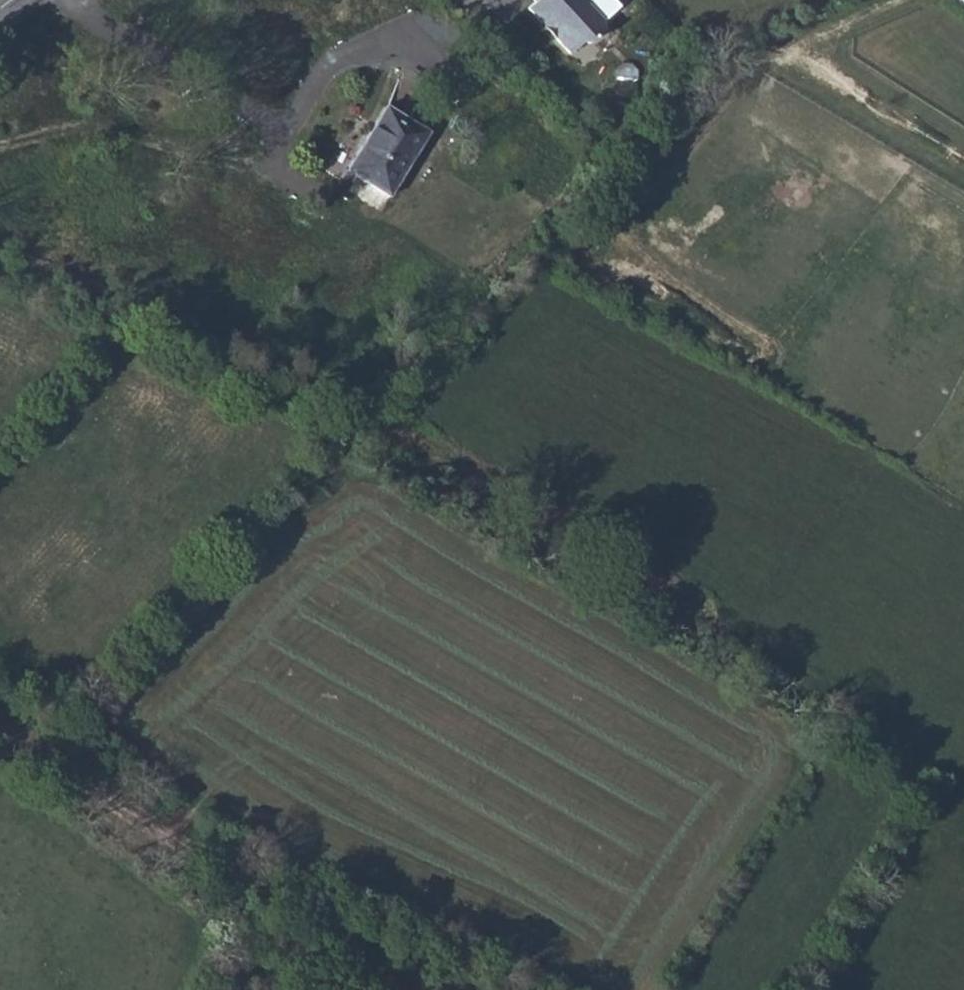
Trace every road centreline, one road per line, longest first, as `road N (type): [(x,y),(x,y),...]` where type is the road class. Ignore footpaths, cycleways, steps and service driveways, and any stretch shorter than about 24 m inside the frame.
road 1 (track): [(438,989),(346,948),(0,729)]
road 2 (residential): [(73,0),(285,137),(328,66),(357,53),(436,44)]

